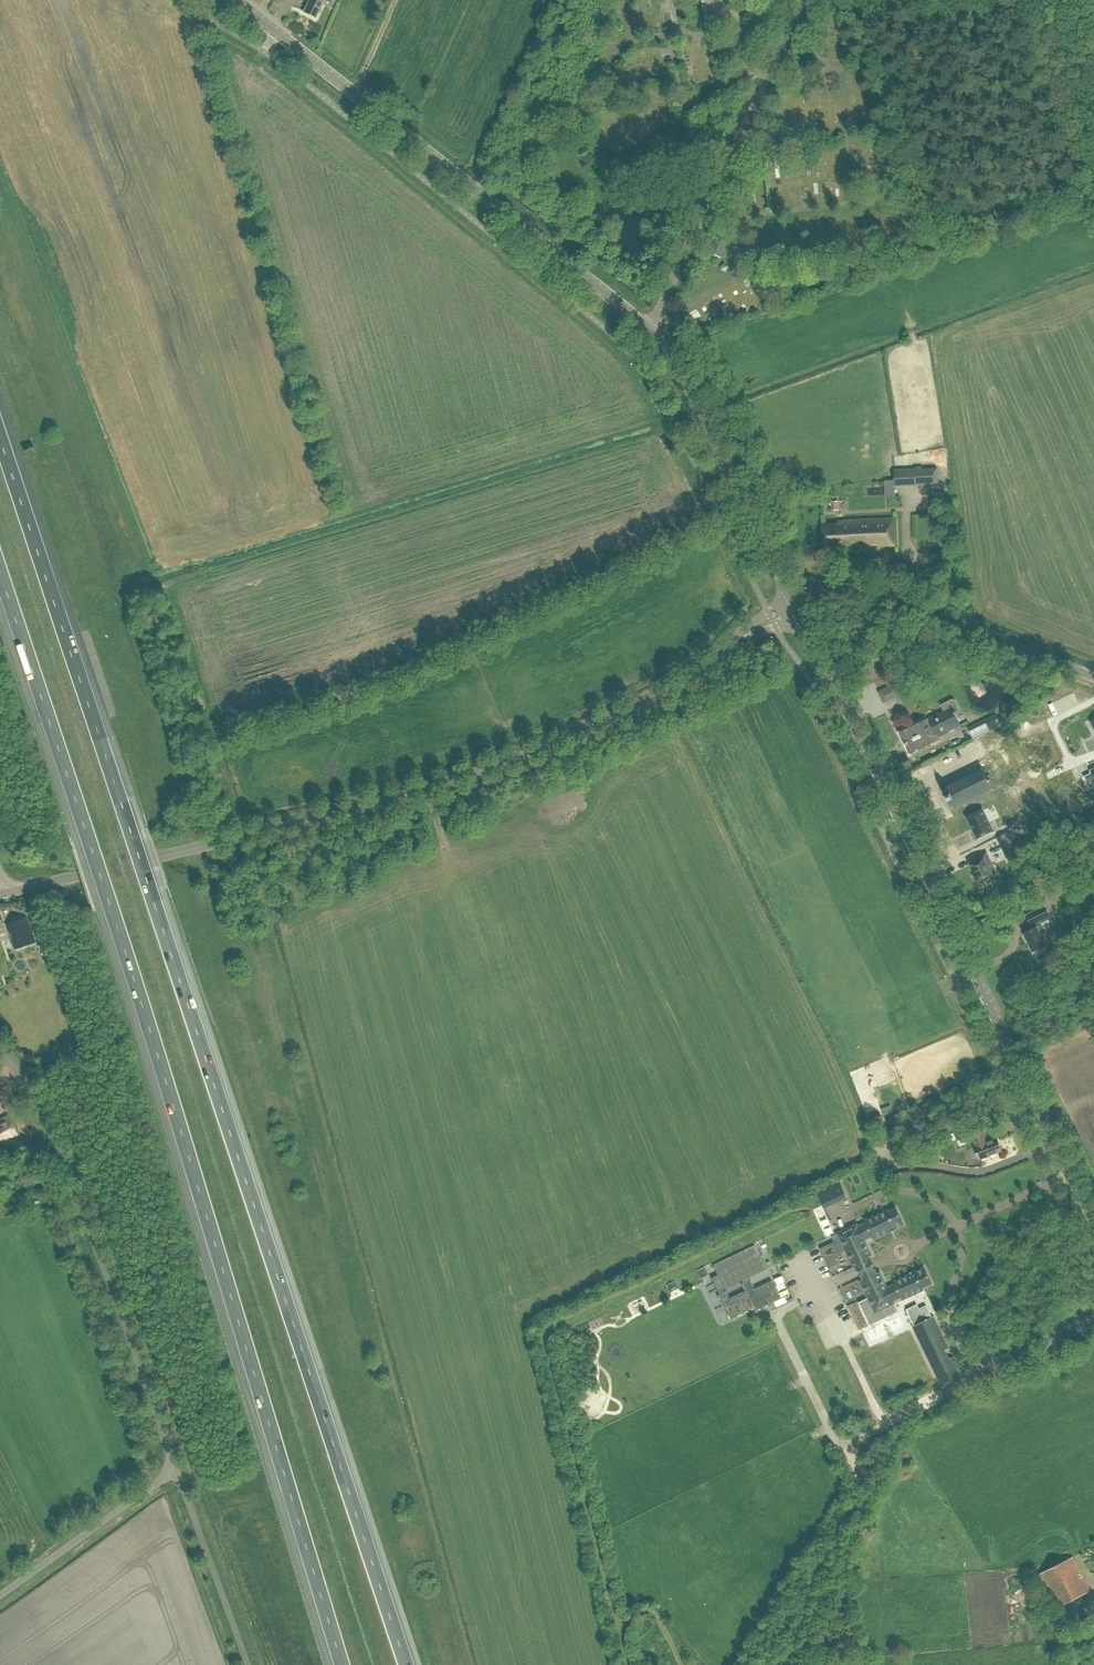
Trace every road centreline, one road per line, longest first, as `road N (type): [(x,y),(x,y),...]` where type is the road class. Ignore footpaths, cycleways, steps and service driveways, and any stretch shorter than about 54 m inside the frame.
road 1 (motorway): [(408,1664),(0,435)]
road 2 (motorway): [(0,568),(341,1664)]
road 3 (tertiary): [(5,893),(350,810),(495,766),(700,676),(793,602)]
road 4 (secondary): [(1093,1219),(793,602)]
road 5 (unclassified): [(0,1594),(177,1469),(49,1122),(0,1049)]
road 6 (secondary): [(651,333),(235,0)]
road 7 (unclassified): [(803,0),(651,333)]
road 8 (unclassified): [(1093,677),(864,583),(837,584),(793,602)]
road 9 (secondary): [(793,602),(704,413),(651,333)]
road 10 (residential): [(1093,700),(1050,722),(1070,763),(1093,754)]

